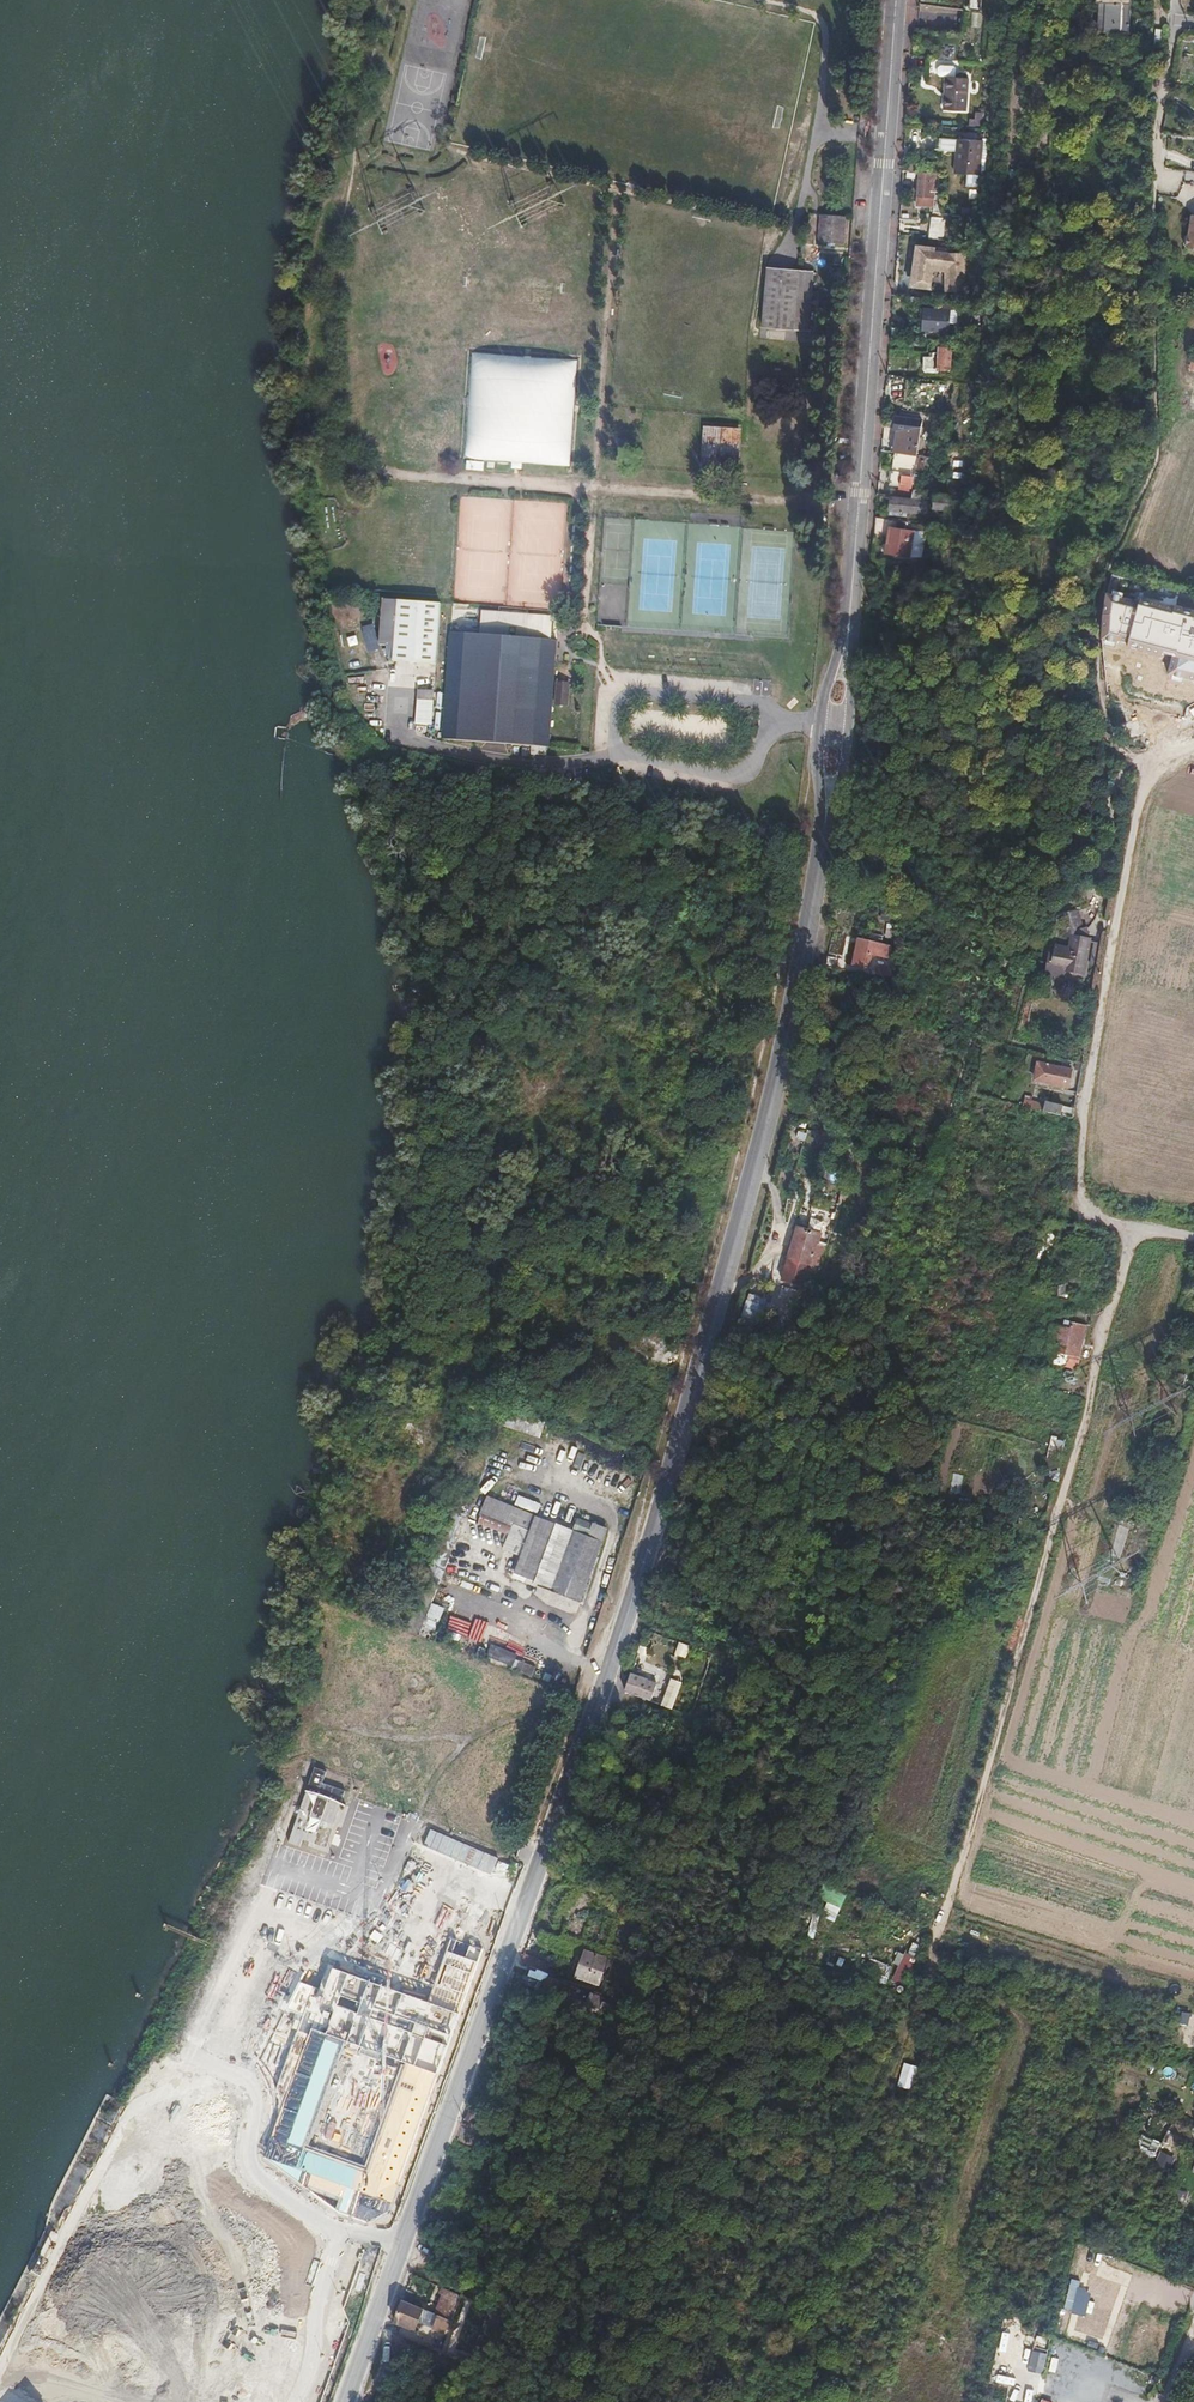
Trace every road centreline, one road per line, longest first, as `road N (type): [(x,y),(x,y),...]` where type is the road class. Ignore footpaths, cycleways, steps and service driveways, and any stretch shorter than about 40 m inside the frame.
road 1 (tertiary): [(825,828),(771,1103),(640,1575),(403,2240)]
road 2 (track): [(945,1932),(1131,1229),(1079,1201),(1105,974),(1145,778),(1138,765)]
road 3 (tertiary): [(896,0),(854,555)]
road 4 (residential): [(333,2233),(265,2180),(251,2157),(256,2106),(244,2076),(201,2060)]
road 5 (residential): [(296,2401),(315,2365),(333,2233)]
road 6 (tertiary): [(403,2240),(345,2401)]
road 7 (unclassified): [(1158,179),(1177,19)]
road 8 (tertiary): [(854,555),(824,708)]
road 9 (tertiary): [(853,710),(854,555)]

